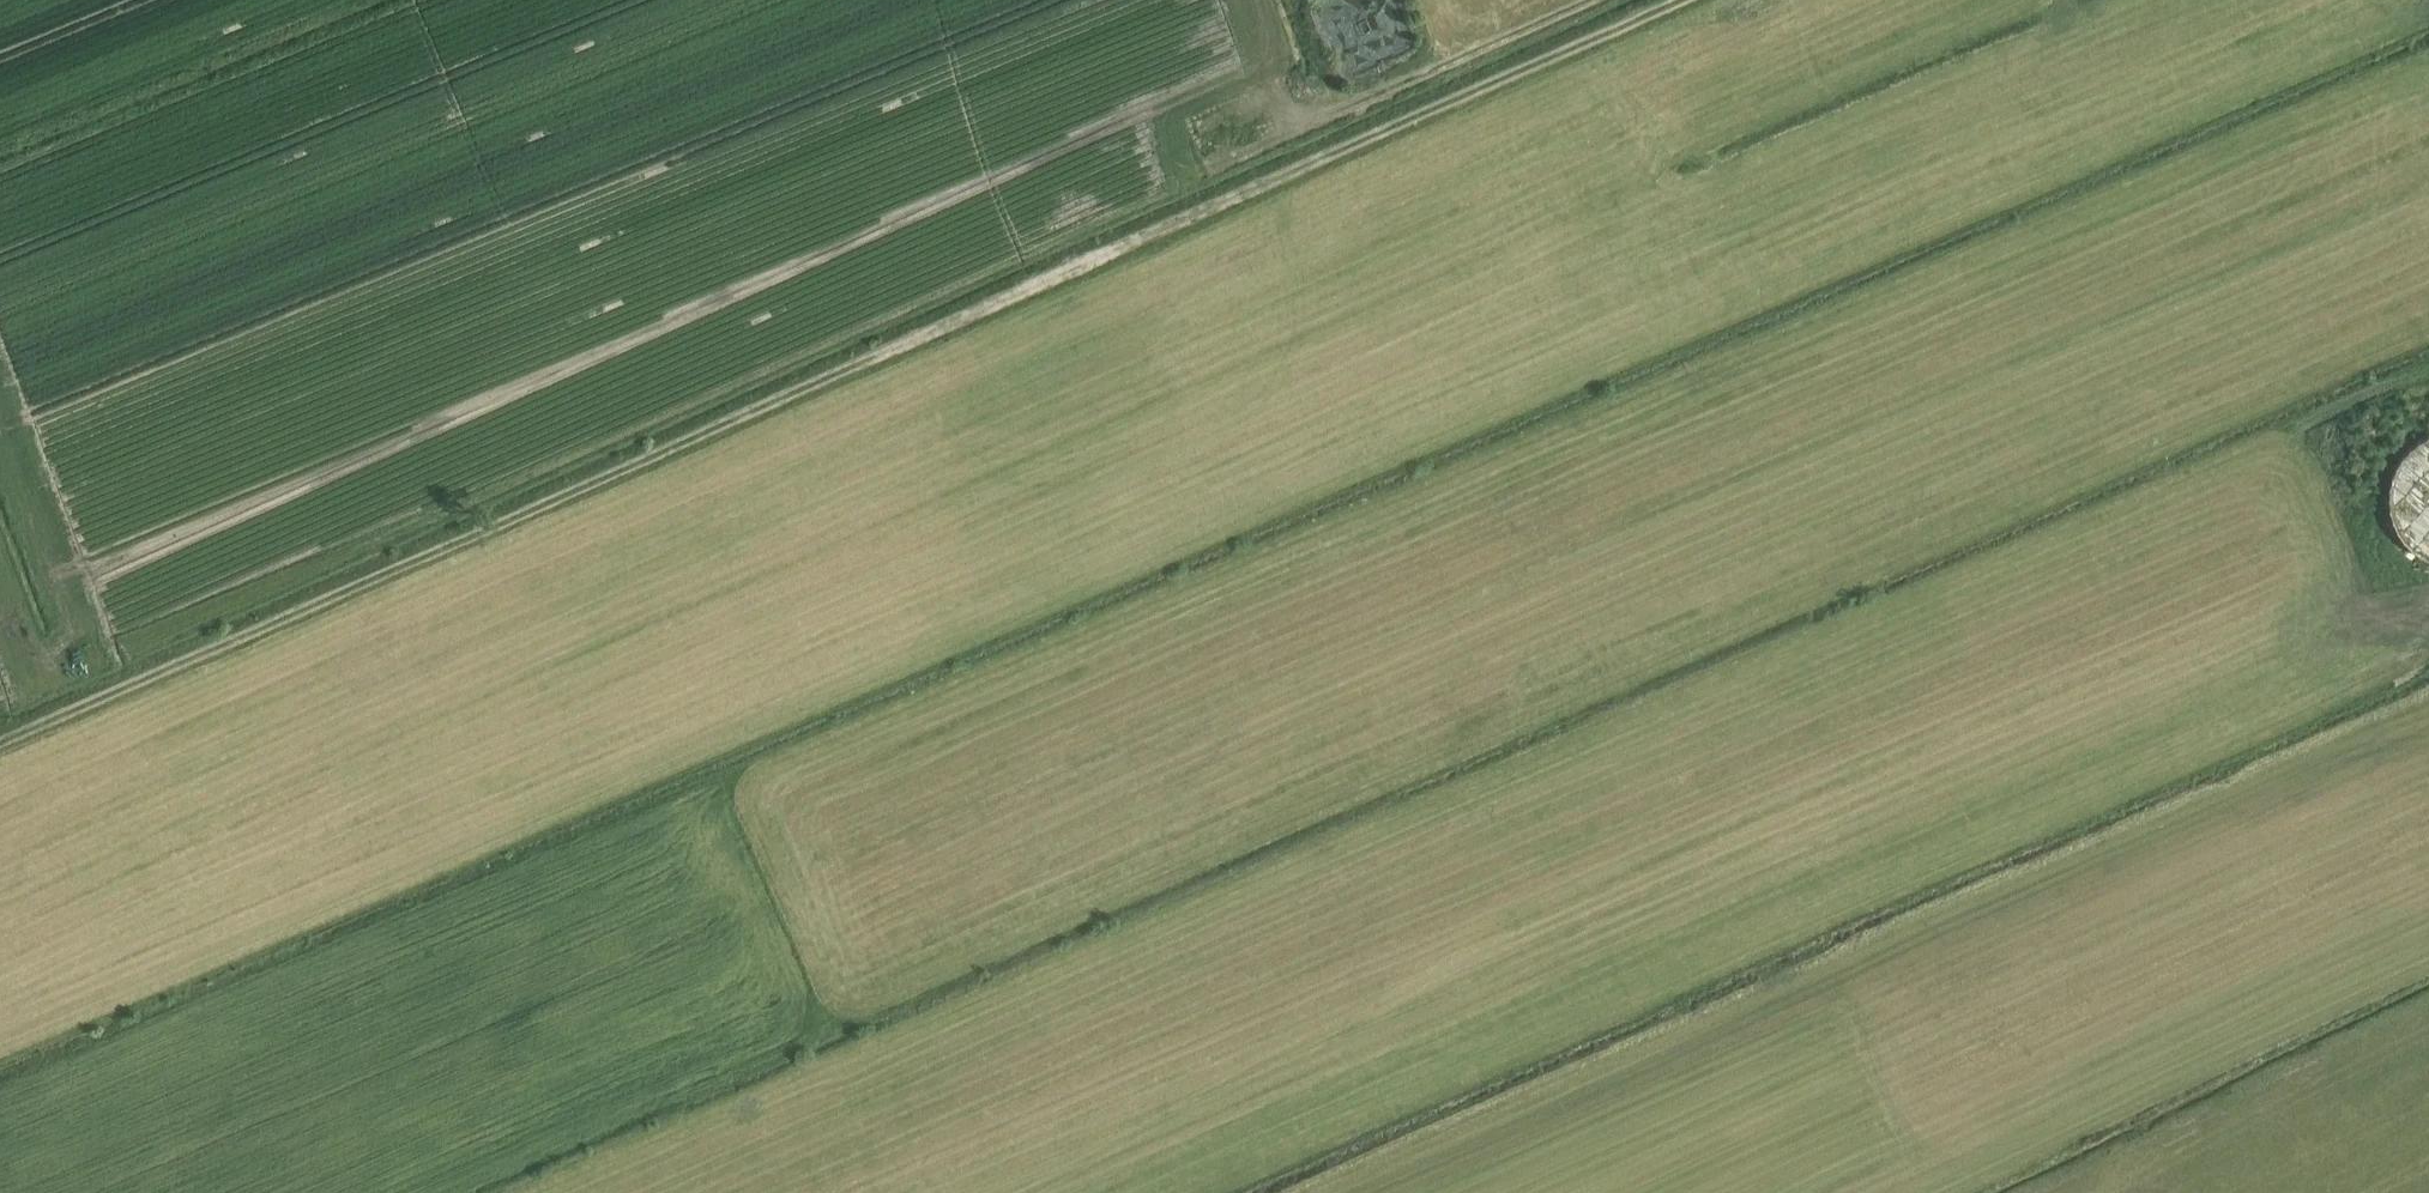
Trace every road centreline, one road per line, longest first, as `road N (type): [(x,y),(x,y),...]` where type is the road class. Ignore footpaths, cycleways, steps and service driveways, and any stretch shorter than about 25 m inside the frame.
road 1 (track): [(0,741),(1679,0)]
road 2 (track): [(1212,171),(1592,0)]

